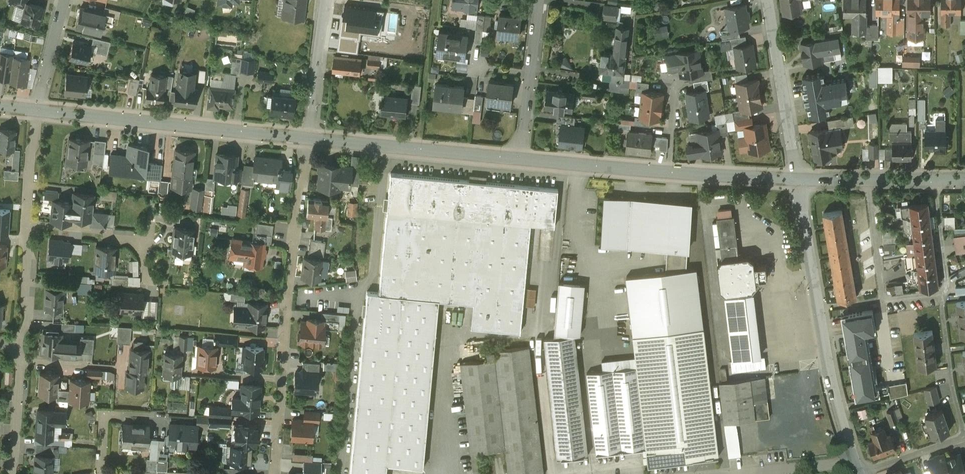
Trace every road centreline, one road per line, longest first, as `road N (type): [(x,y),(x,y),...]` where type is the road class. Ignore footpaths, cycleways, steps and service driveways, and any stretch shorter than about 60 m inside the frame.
road 1 (residential): [(310,139),(275,473)]
road 2 (residential): [(856,460),(798,179)]
road 3 (tertiary): [(798,179),(521,159)]
road 4 (tertiary): [(310,139),(39,108)]
road 5 (tertiary): [(521,159),(310,139)]
road 6 (residential): [(798,179),(770,0)]
road 7 (residential): [(941,292),(883,300),(869,180)]
road 8 (residential): [(521,159),(541,0)]
road 9 (residential): [(941,292),(964,438)]
road 10 (residential): [(33,224),(135,237),(145,280)]
road 11 (residential): [(27,332),(19,473)]
road 12 (residential): [(310,139),(328,0)]

